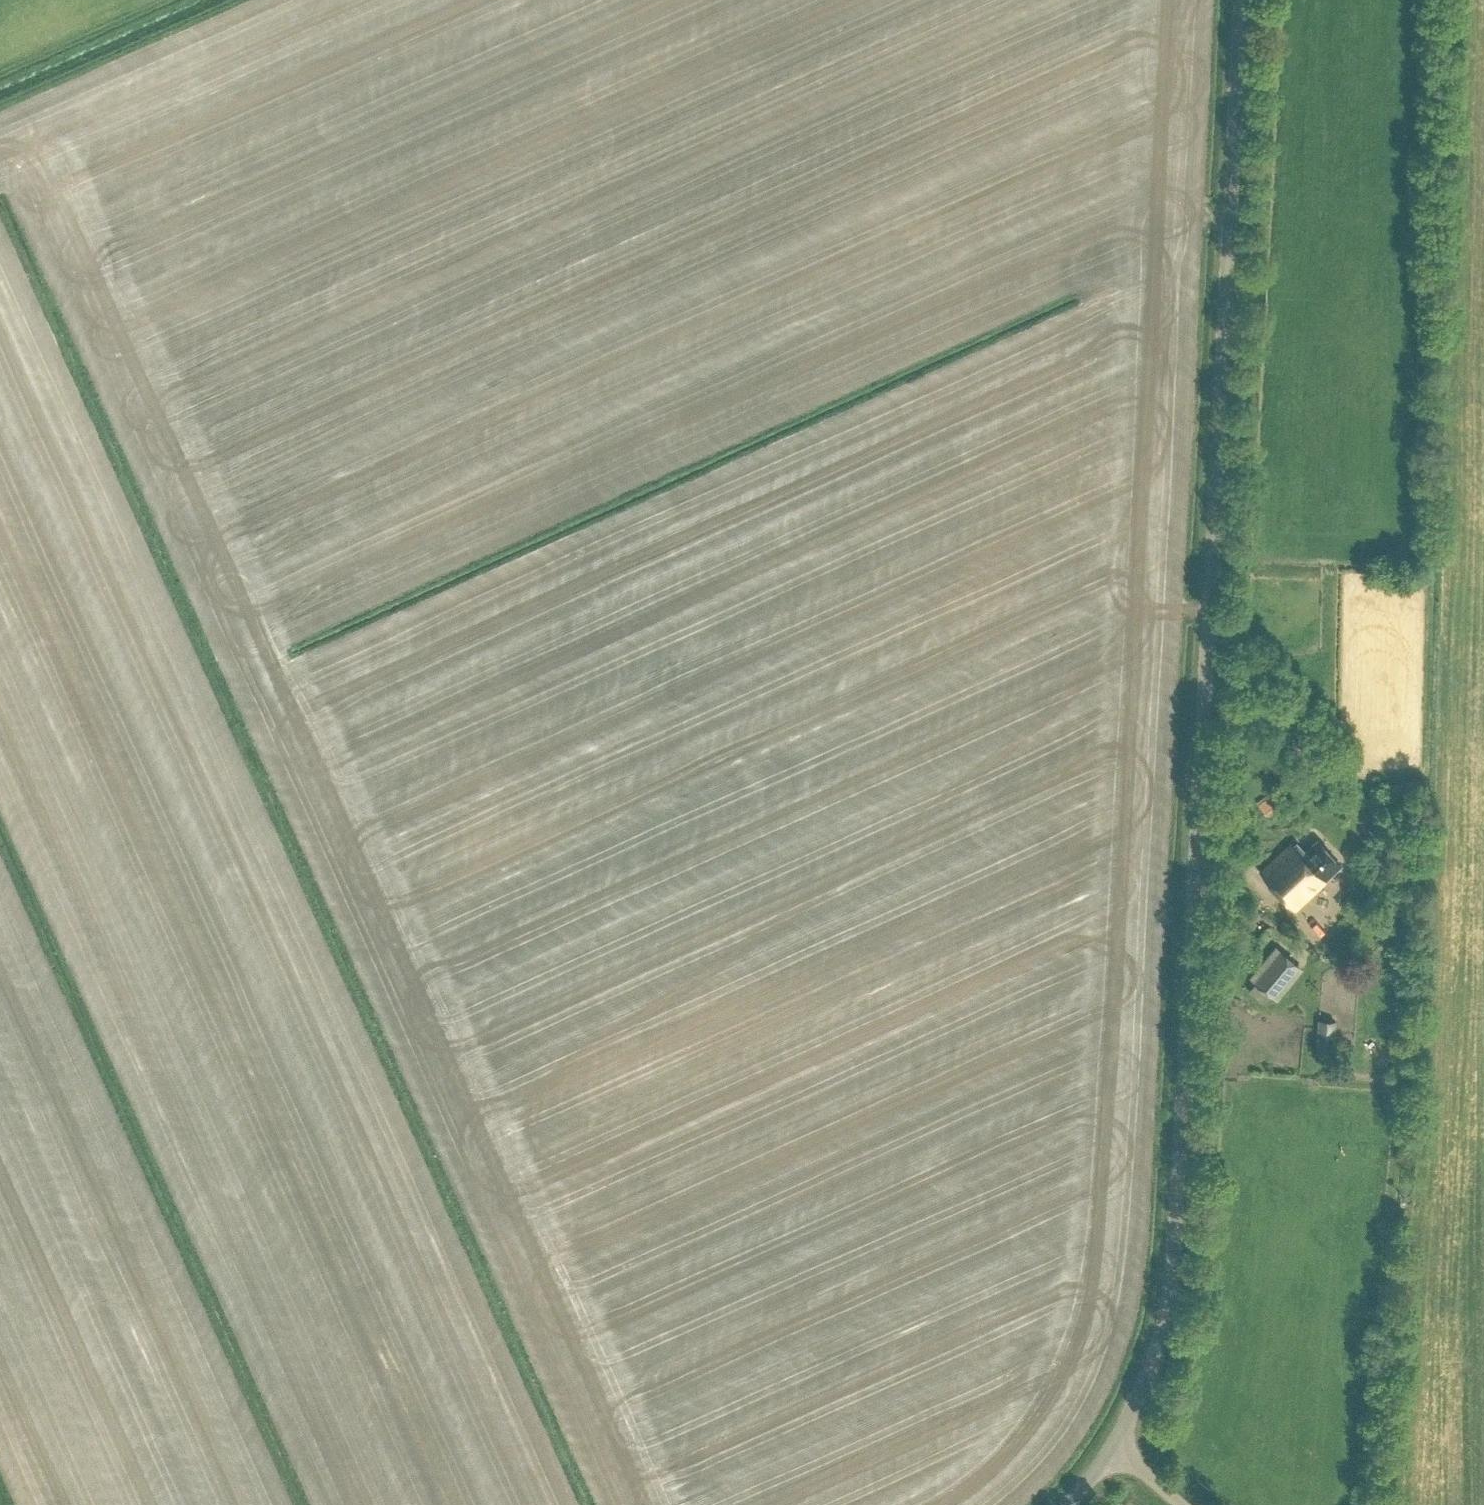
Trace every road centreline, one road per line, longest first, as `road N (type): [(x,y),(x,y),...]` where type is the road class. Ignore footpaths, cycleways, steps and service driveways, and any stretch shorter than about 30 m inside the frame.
road 1 (unclassified): [(1065,1504),(1114,1448),(1157,1341),(1170,1282),(1240,0)]

